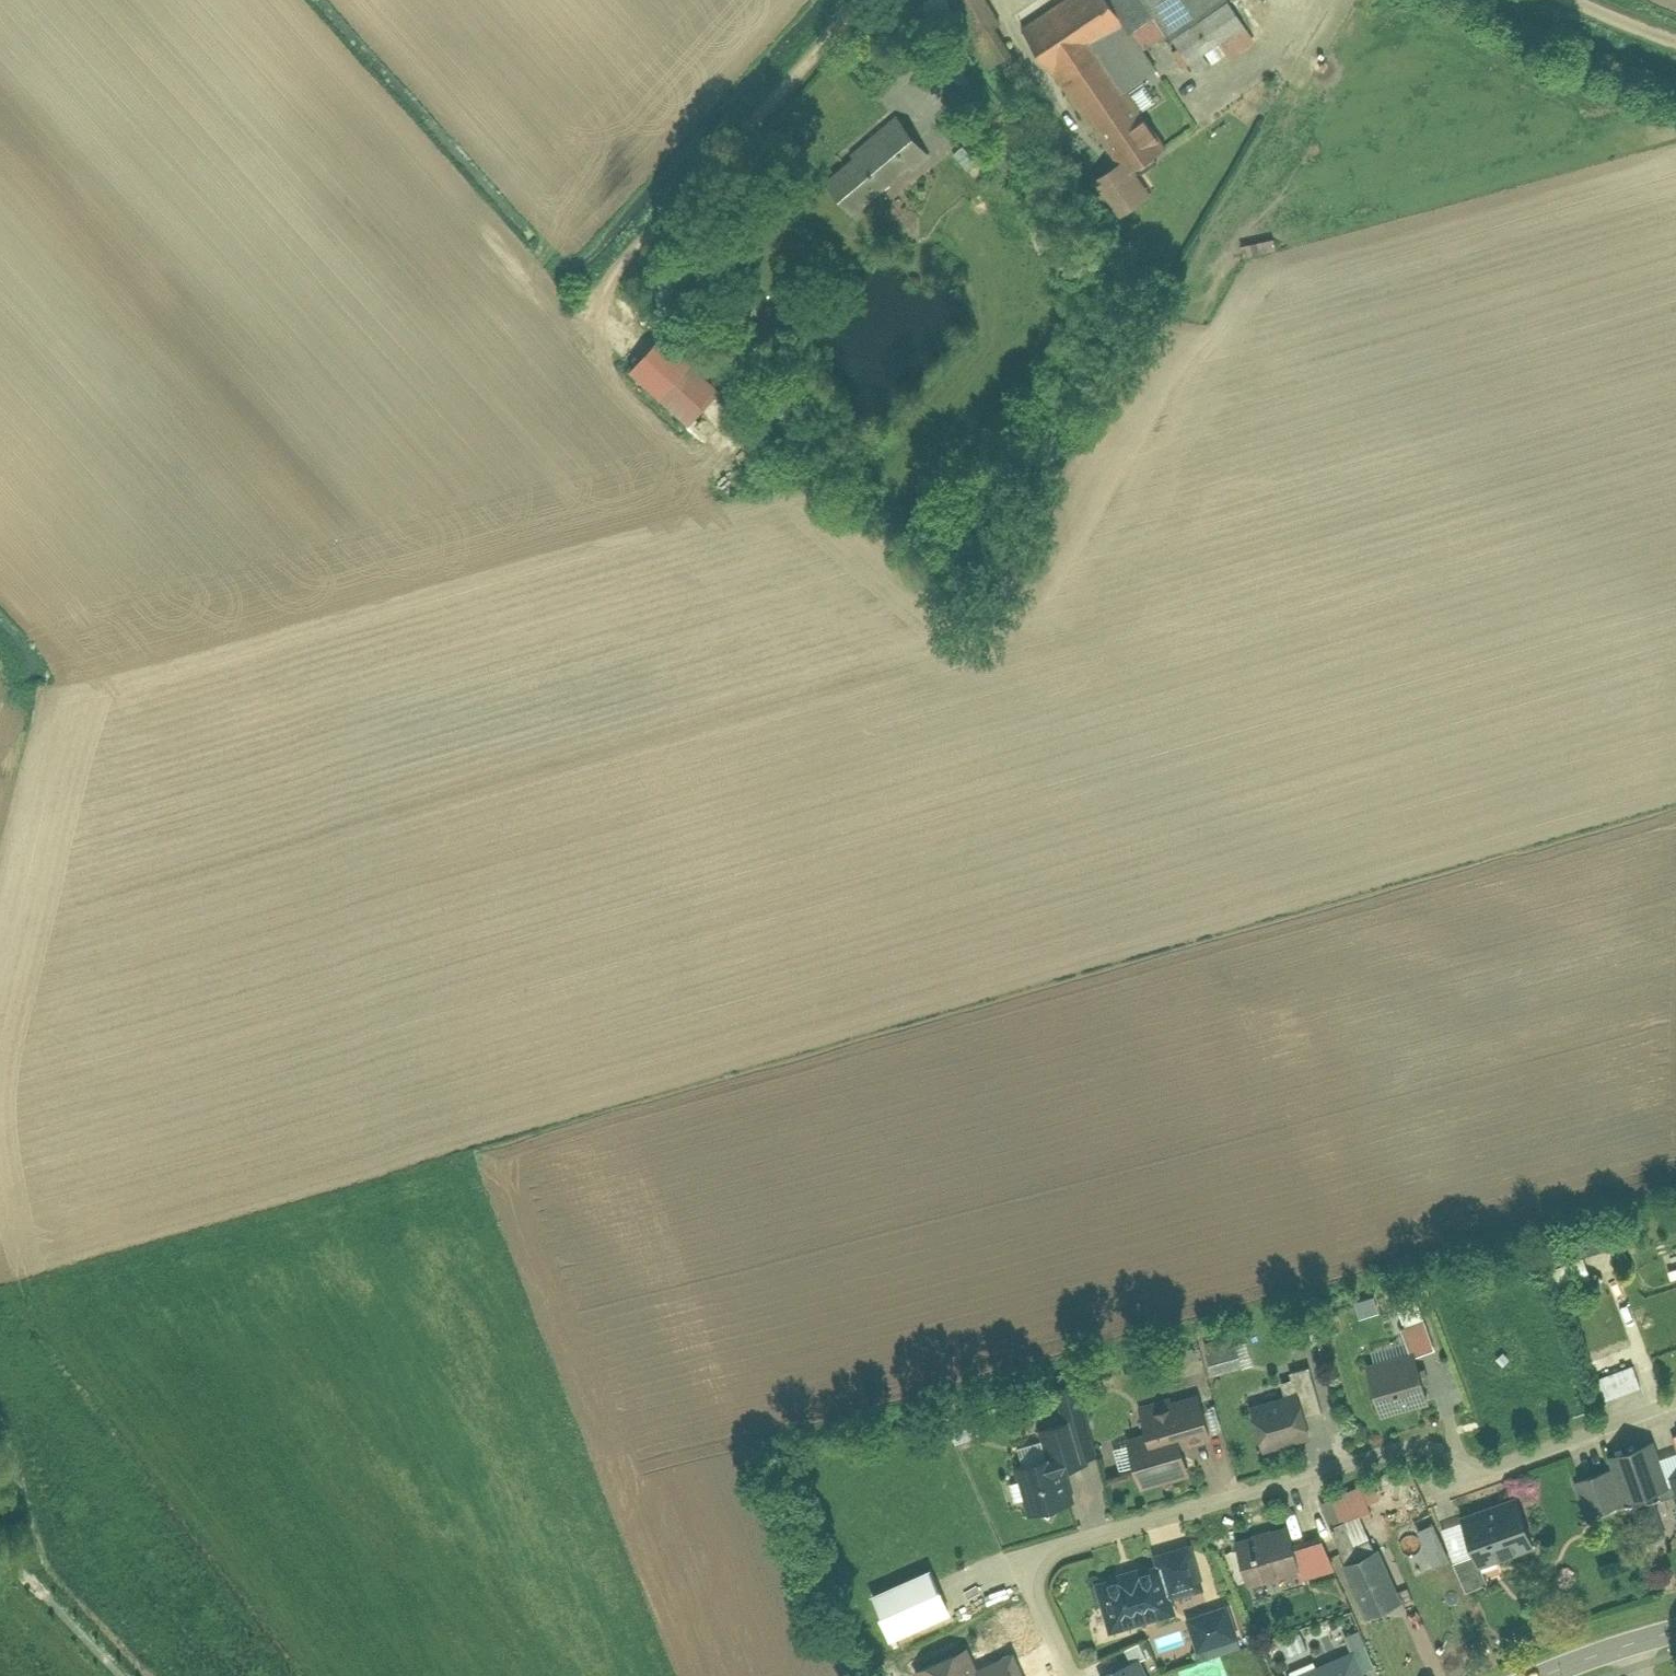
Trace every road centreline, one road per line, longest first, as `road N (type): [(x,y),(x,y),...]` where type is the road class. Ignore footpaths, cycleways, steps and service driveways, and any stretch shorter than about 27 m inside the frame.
road 1 (residential): [(1675,1413),(1488,1467),(1408,1449),(1042,1556),(1031,1586),(1072,1675)]
road 2 (track): [(867,0),(586,312)]
road 3 (tertiary): [(1675,1635),(1558,1675)]

